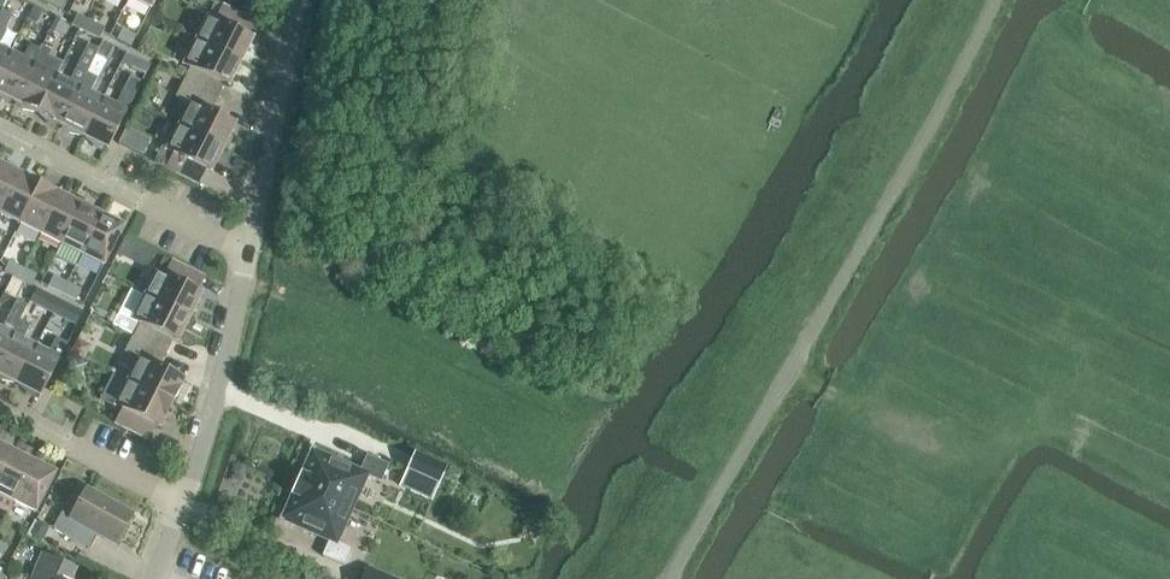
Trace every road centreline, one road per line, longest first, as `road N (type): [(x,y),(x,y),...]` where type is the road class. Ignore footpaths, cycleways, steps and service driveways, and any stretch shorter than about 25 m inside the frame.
road 1 (residential): [(244,256),(0,134)]
road 2 (residential): [(244,256),(295,2)]
road 3 (residential): [(180,502),(218,390),(244,256)]
road 4 (residential): [(180,502),(0,411)]

